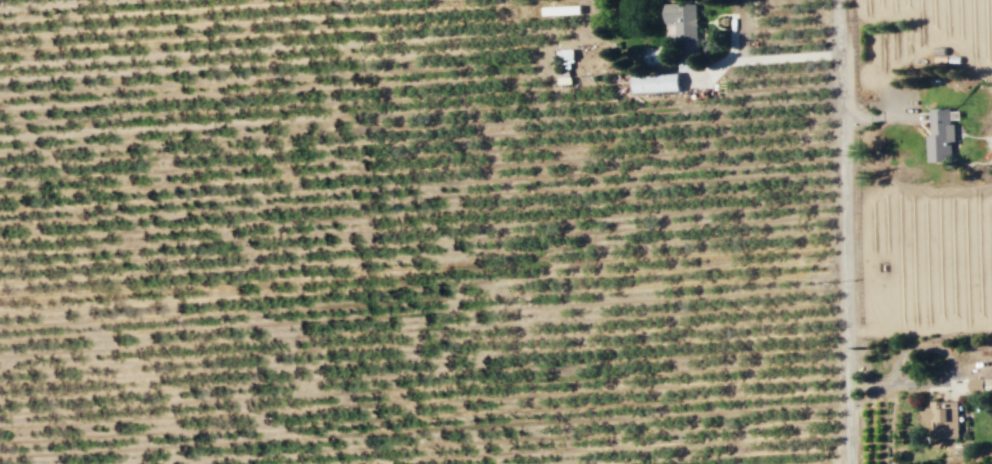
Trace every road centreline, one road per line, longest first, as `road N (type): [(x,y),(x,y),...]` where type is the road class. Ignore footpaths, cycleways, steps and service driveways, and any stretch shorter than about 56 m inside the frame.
road 1 (residential): [(848,463),(840,0)]

